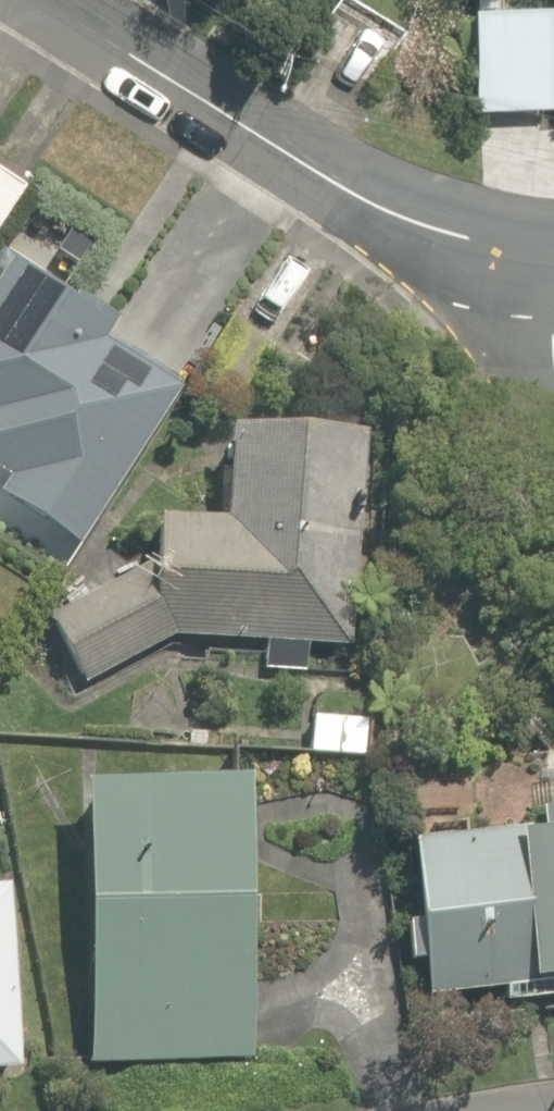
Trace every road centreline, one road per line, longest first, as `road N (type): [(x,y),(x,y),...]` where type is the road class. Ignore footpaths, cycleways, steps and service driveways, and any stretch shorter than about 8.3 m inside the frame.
road 1 (residential): [(39,0),(335,186),(444,236),(553,265)]

